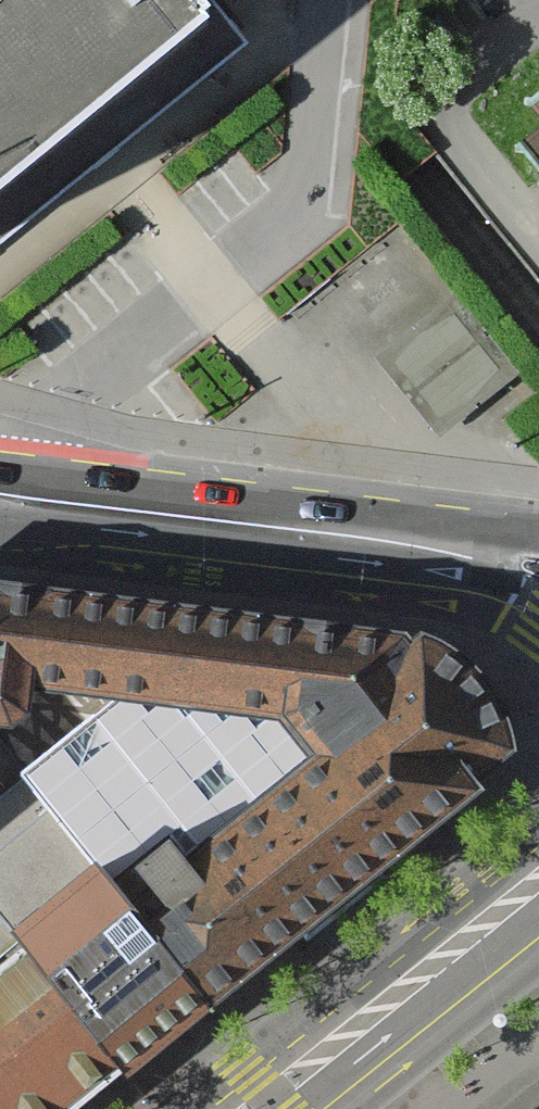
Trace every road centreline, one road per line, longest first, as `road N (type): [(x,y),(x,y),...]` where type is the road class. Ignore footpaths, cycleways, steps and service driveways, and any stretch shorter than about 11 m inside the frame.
road 1 (secondary): [(240,1108),(538,872)]
road 2 (secondary): [(370,539),(0,499)]
road 3 (secondary): [(370,539),(538,612)]
road 4 (secondary): [(538,535),(370,539)]

